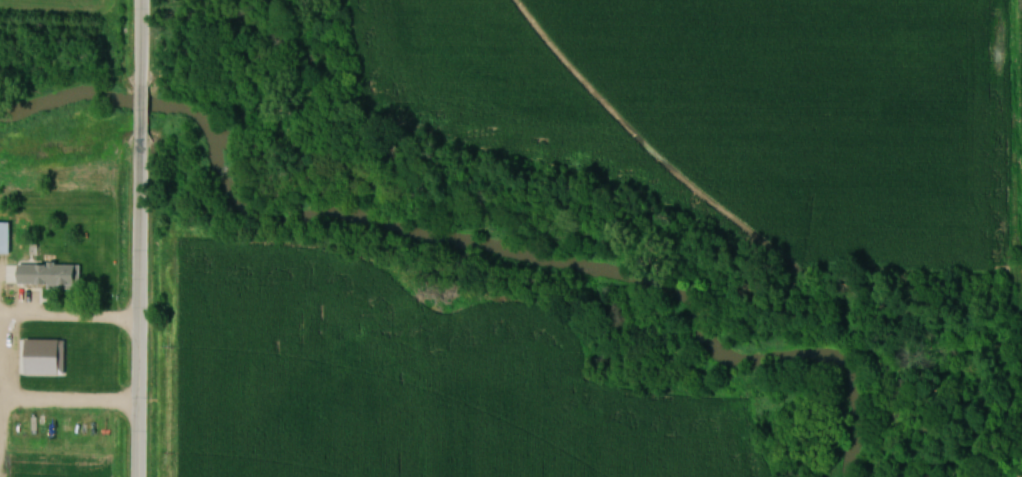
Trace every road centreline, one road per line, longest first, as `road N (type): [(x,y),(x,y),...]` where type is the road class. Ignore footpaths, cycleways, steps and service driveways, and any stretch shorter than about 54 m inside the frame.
road 1 (tertiary): [(139,476),(143,134)]

